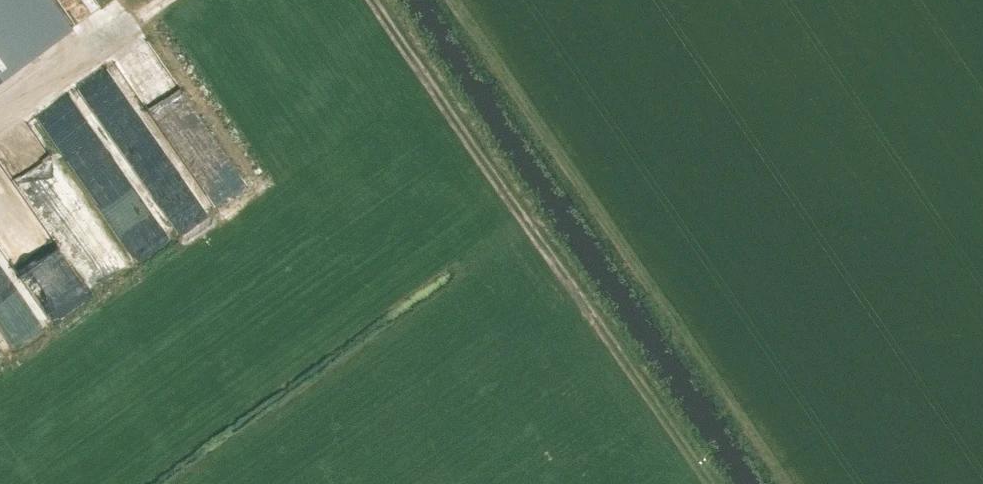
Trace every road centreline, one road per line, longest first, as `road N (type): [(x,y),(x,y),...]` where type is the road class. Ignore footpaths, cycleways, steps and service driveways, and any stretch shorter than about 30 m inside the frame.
road 1 (track): [(364,0),(695,483)]

